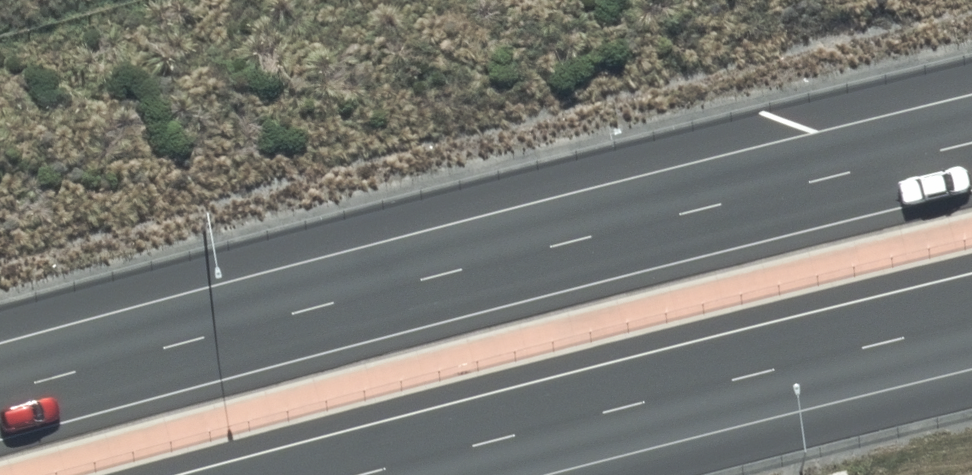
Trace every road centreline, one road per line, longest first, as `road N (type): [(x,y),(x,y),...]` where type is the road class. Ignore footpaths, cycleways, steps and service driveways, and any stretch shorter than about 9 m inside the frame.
road 1 (motorway): [(0,392),(971,140)]
road 2 (motorway): [(971,318),(367,474)]

